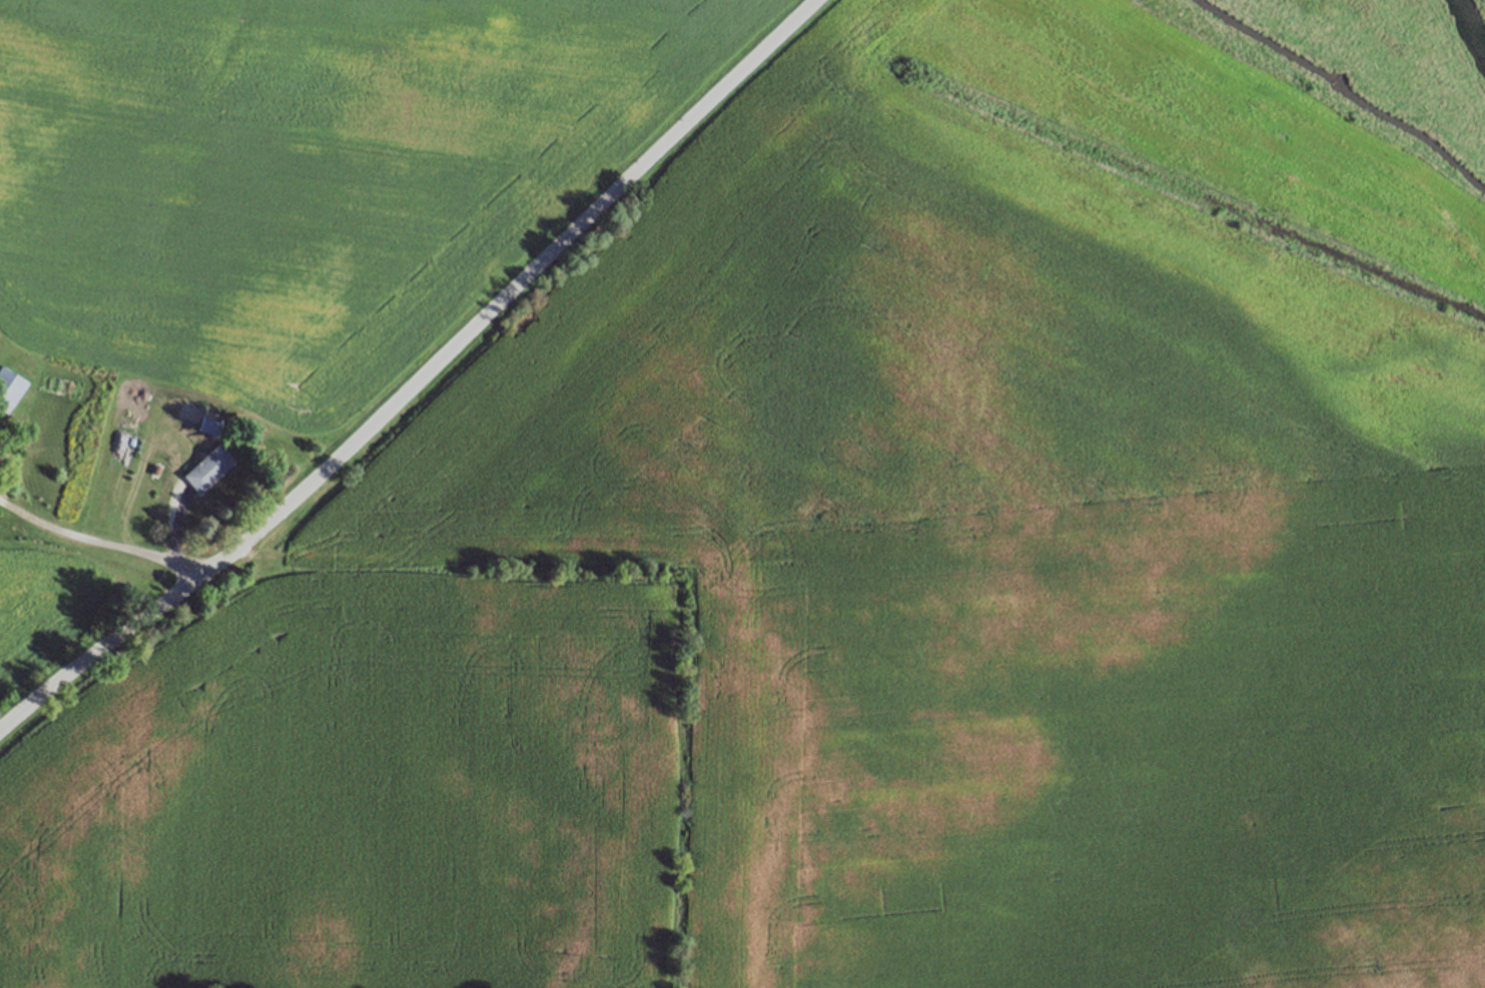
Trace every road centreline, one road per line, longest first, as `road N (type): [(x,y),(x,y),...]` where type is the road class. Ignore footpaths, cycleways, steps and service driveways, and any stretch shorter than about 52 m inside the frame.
road 1 (residential): [(0,731),(290,504),(816,0)]

